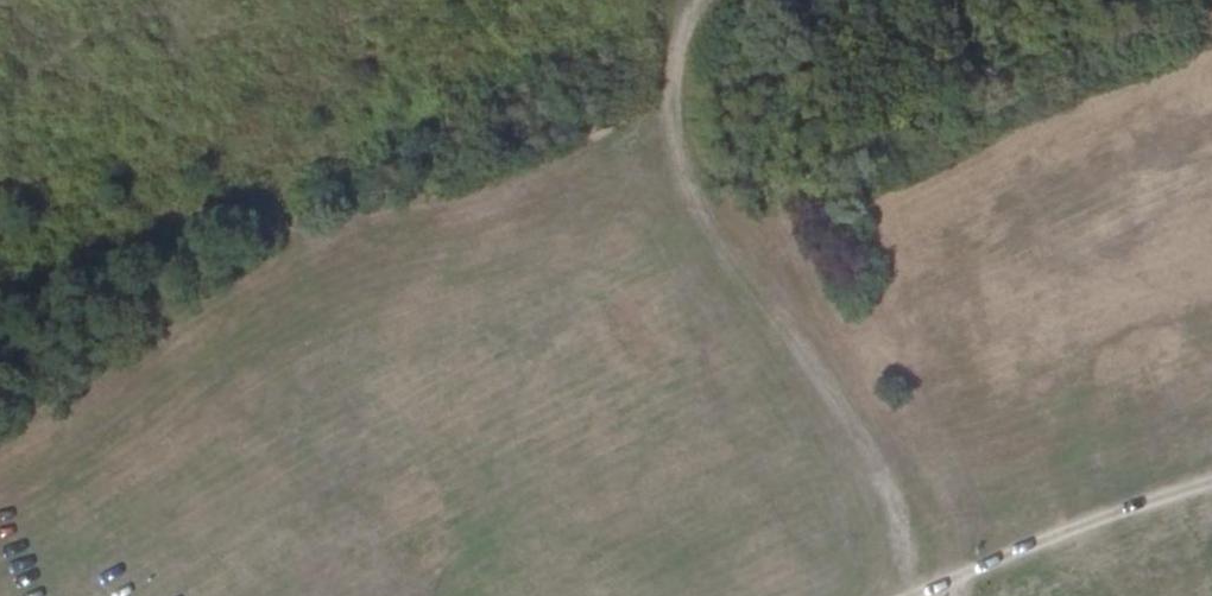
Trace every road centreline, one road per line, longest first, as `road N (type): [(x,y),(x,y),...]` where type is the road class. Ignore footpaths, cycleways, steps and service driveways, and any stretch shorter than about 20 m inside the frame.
road 1 (track): [(1211,484),(944,590)]

